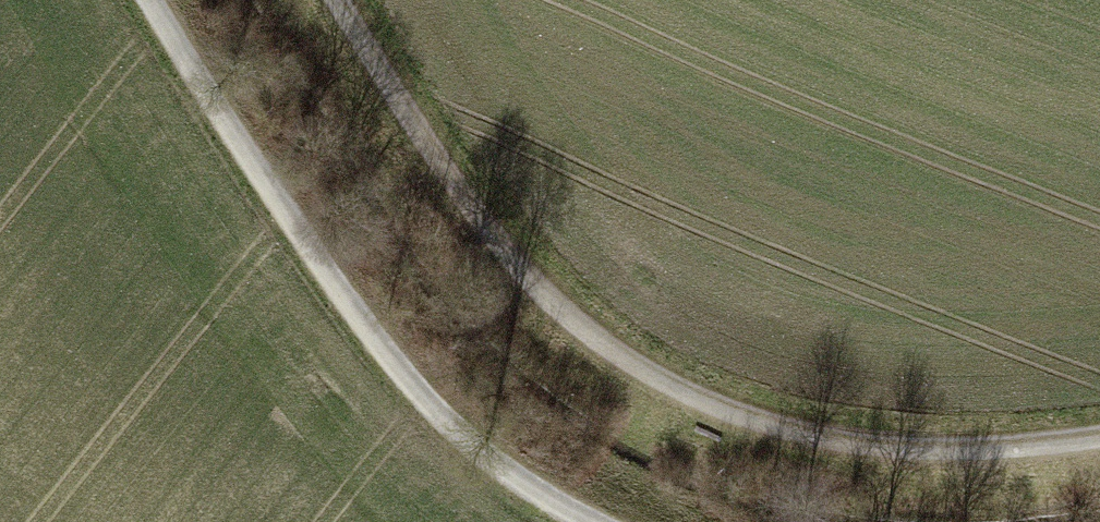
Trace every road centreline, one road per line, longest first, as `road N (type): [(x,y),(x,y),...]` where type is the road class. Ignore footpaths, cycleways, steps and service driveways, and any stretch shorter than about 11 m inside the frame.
road 1 (track): [(1099,438),(1016,449),(882,449),(740,416),(632,365),(548,297),(467,202),(335,0)]
road 2 (track): [(618,521),(443,406),(335,272),(160,0)]

